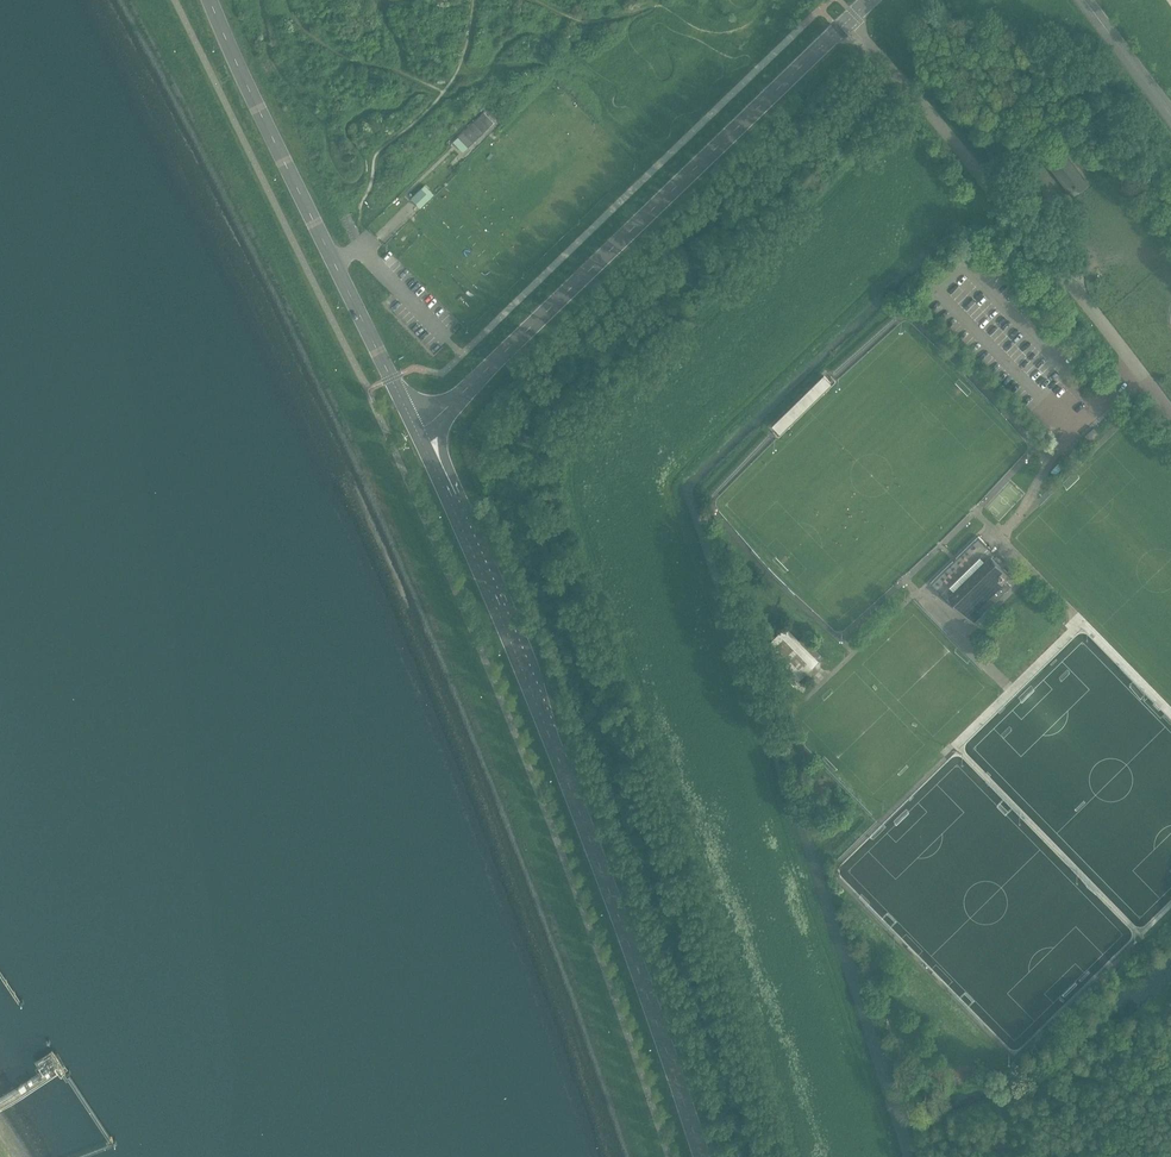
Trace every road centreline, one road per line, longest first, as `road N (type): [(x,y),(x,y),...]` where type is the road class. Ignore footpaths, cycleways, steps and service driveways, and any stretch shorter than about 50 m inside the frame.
road 1 (secondary): [(703,1156),(616,909),(419,434)]
road 2 (secondary): [(419,434),(847,23)]
road 3 (unclassified): [(1170,409),(847,23)]
road 4 (tertiary): [(419,434),(209,0)]
road 5 (secondary): [(1085,0),(1170,107)]

